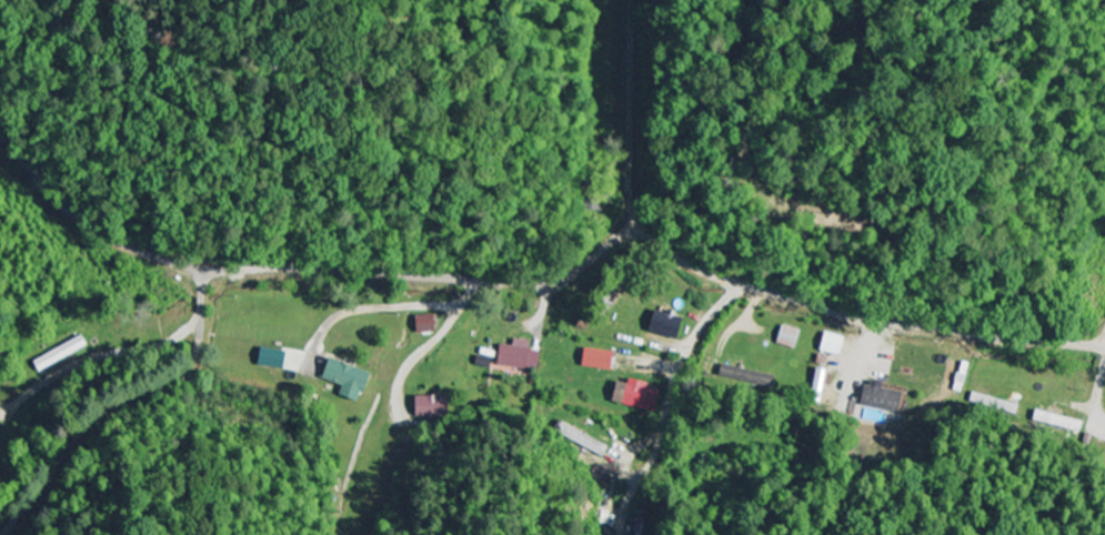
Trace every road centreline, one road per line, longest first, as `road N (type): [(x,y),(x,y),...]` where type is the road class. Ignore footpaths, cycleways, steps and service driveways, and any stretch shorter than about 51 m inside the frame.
road 1 (residential): [(1104,351),(851,319),(694,270),(636,236),(616,241),(561,284),(535,290),(203,270),(93,231),(0,135)]
road 2 (residential): [(202,311),(190,362),(114,402),(88,426),(2,534)]
road 3 (residential): [(741,286),(684,355),(621,534)]
road 4 (residential): [(636,236),(633,0)]

